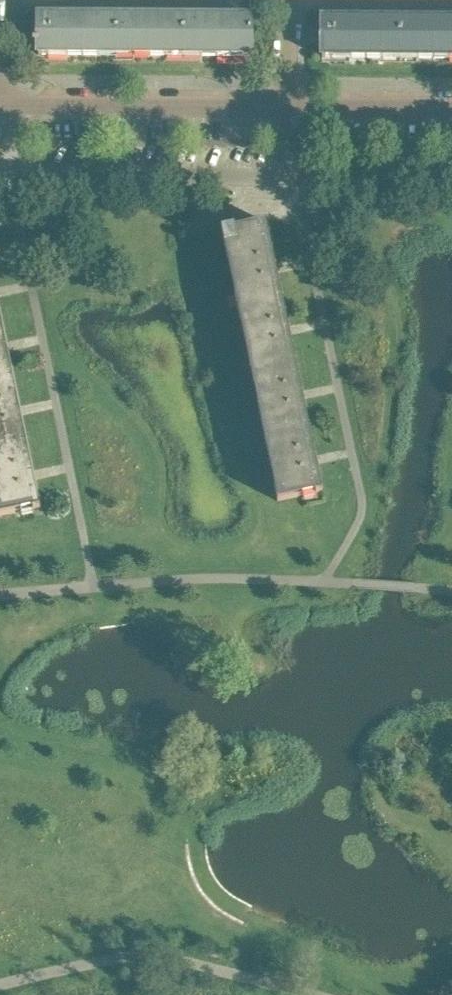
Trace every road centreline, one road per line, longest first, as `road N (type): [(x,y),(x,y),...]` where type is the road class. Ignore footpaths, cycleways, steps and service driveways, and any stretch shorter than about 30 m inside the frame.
road 1 (residential): [(290,109),(285,161),(276,173),(10,169),(0,116)]
road 2 (residential): [(290,109),(0,104)]
road 3 (residential): [(451,108),(290,109)]

